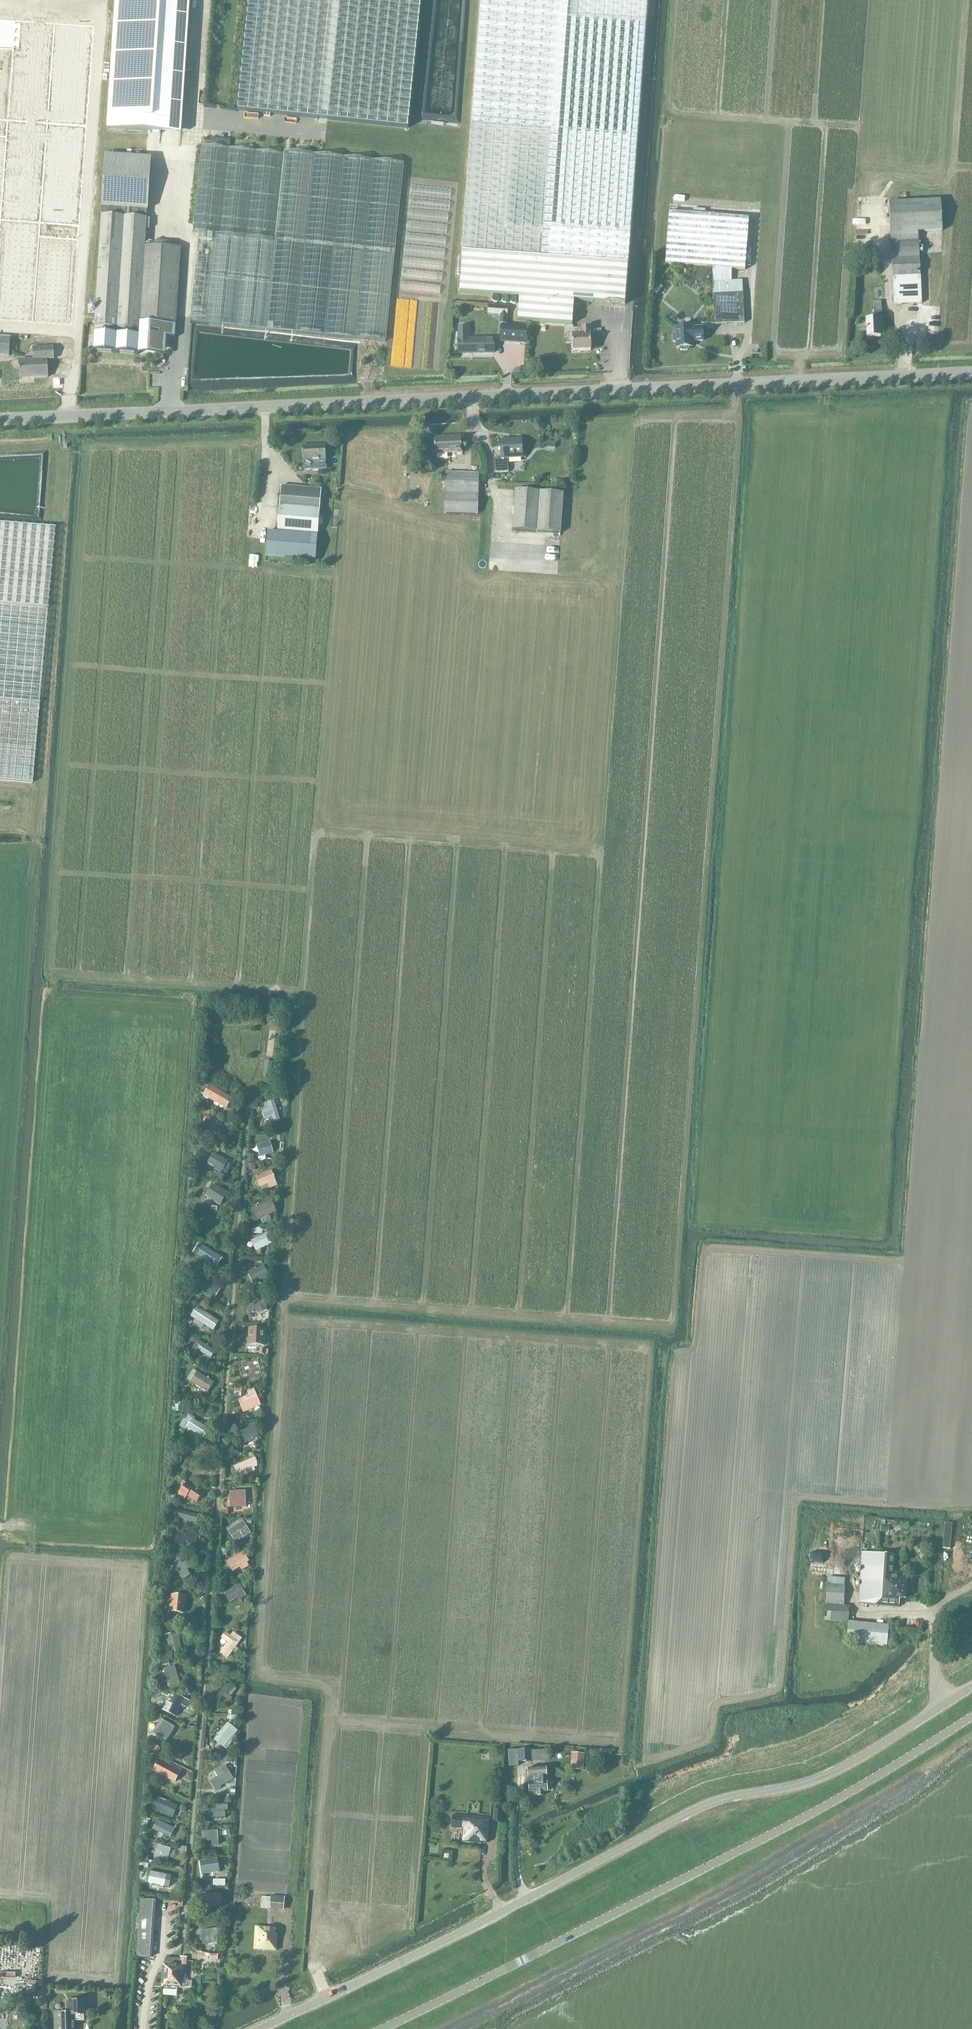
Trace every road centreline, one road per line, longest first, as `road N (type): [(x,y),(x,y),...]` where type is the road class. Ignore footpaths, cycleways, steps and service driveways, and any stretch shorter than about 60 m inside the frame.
road 1 (tertiary): [(971,373),(0,419)]
road 2 (tertiary): [(971,1686),(835,1771),(699,1807),(258,2028)]
road 3 (tertiary): [(380,2028),(814,1812),(971,1716)]

